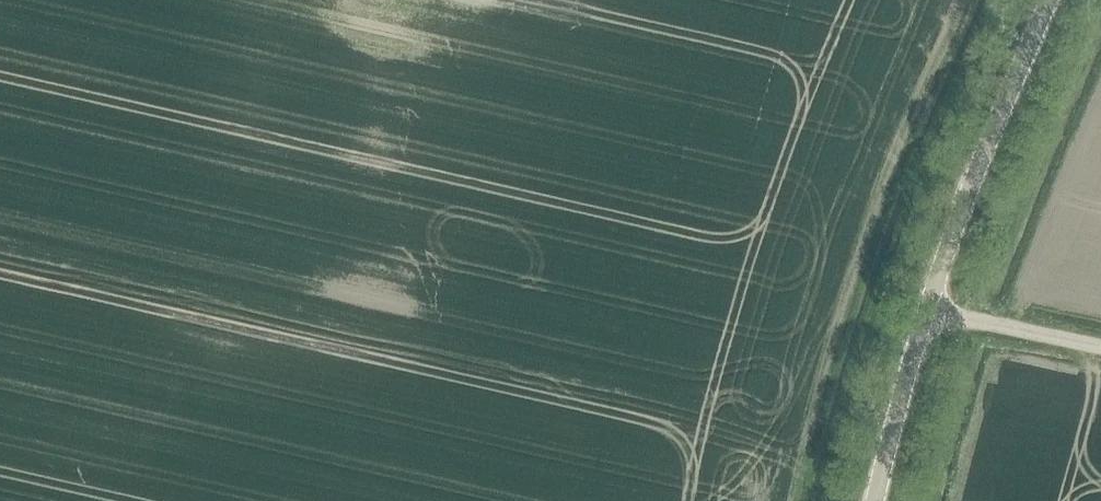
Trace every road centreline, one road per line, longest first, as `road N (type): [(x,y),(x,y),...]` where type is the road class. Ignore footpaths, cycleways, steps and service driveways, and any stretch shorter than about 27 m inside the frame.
road 1 (tertiary): [(870,500),(921,316),(1041,0)]

